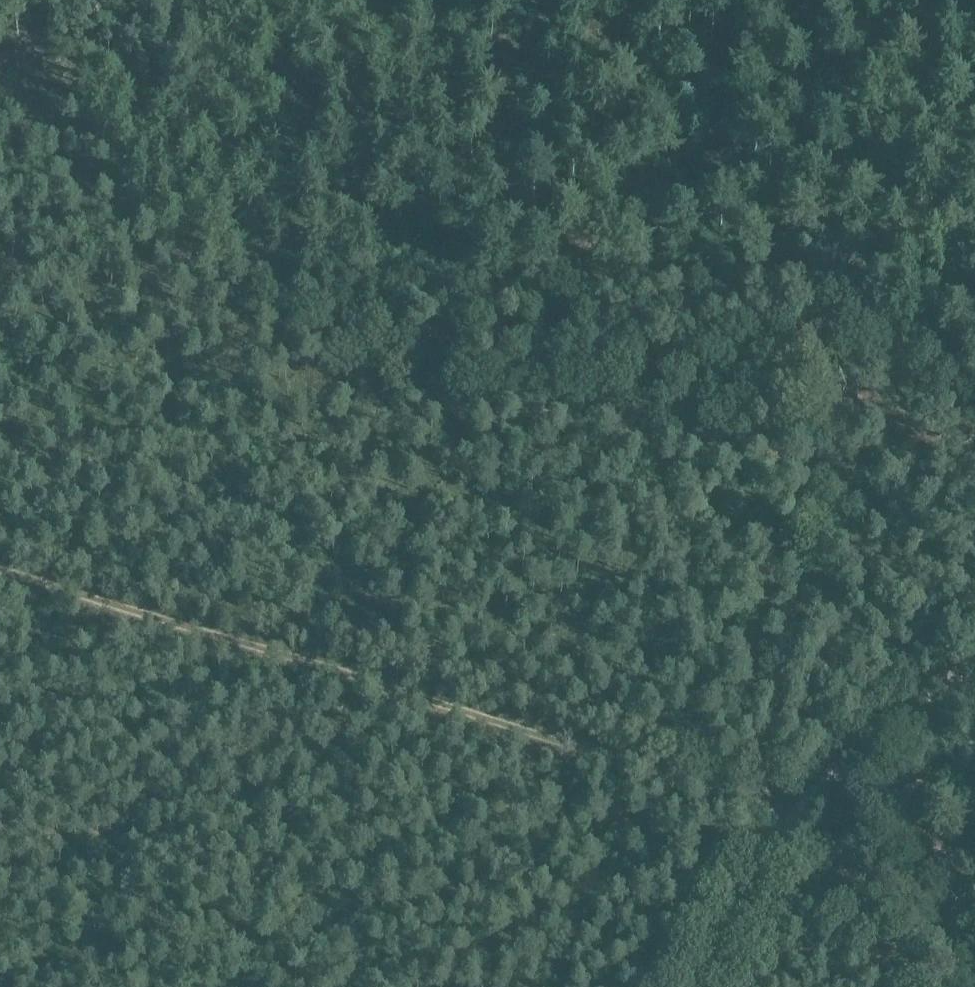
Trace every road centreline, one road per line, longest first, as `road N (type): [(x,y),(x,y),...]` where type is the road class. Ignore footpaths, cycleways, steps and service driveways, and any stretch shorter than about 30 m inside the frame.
road 1 (track): [(0,562),(789,811),(801,826)]
road 2 (track): [(974,686),(847,778),(801,826)]
road 3 (track): [(801,826),(908,986)]
road 4 (track): [(801,826),(770,859),(698,986)]

